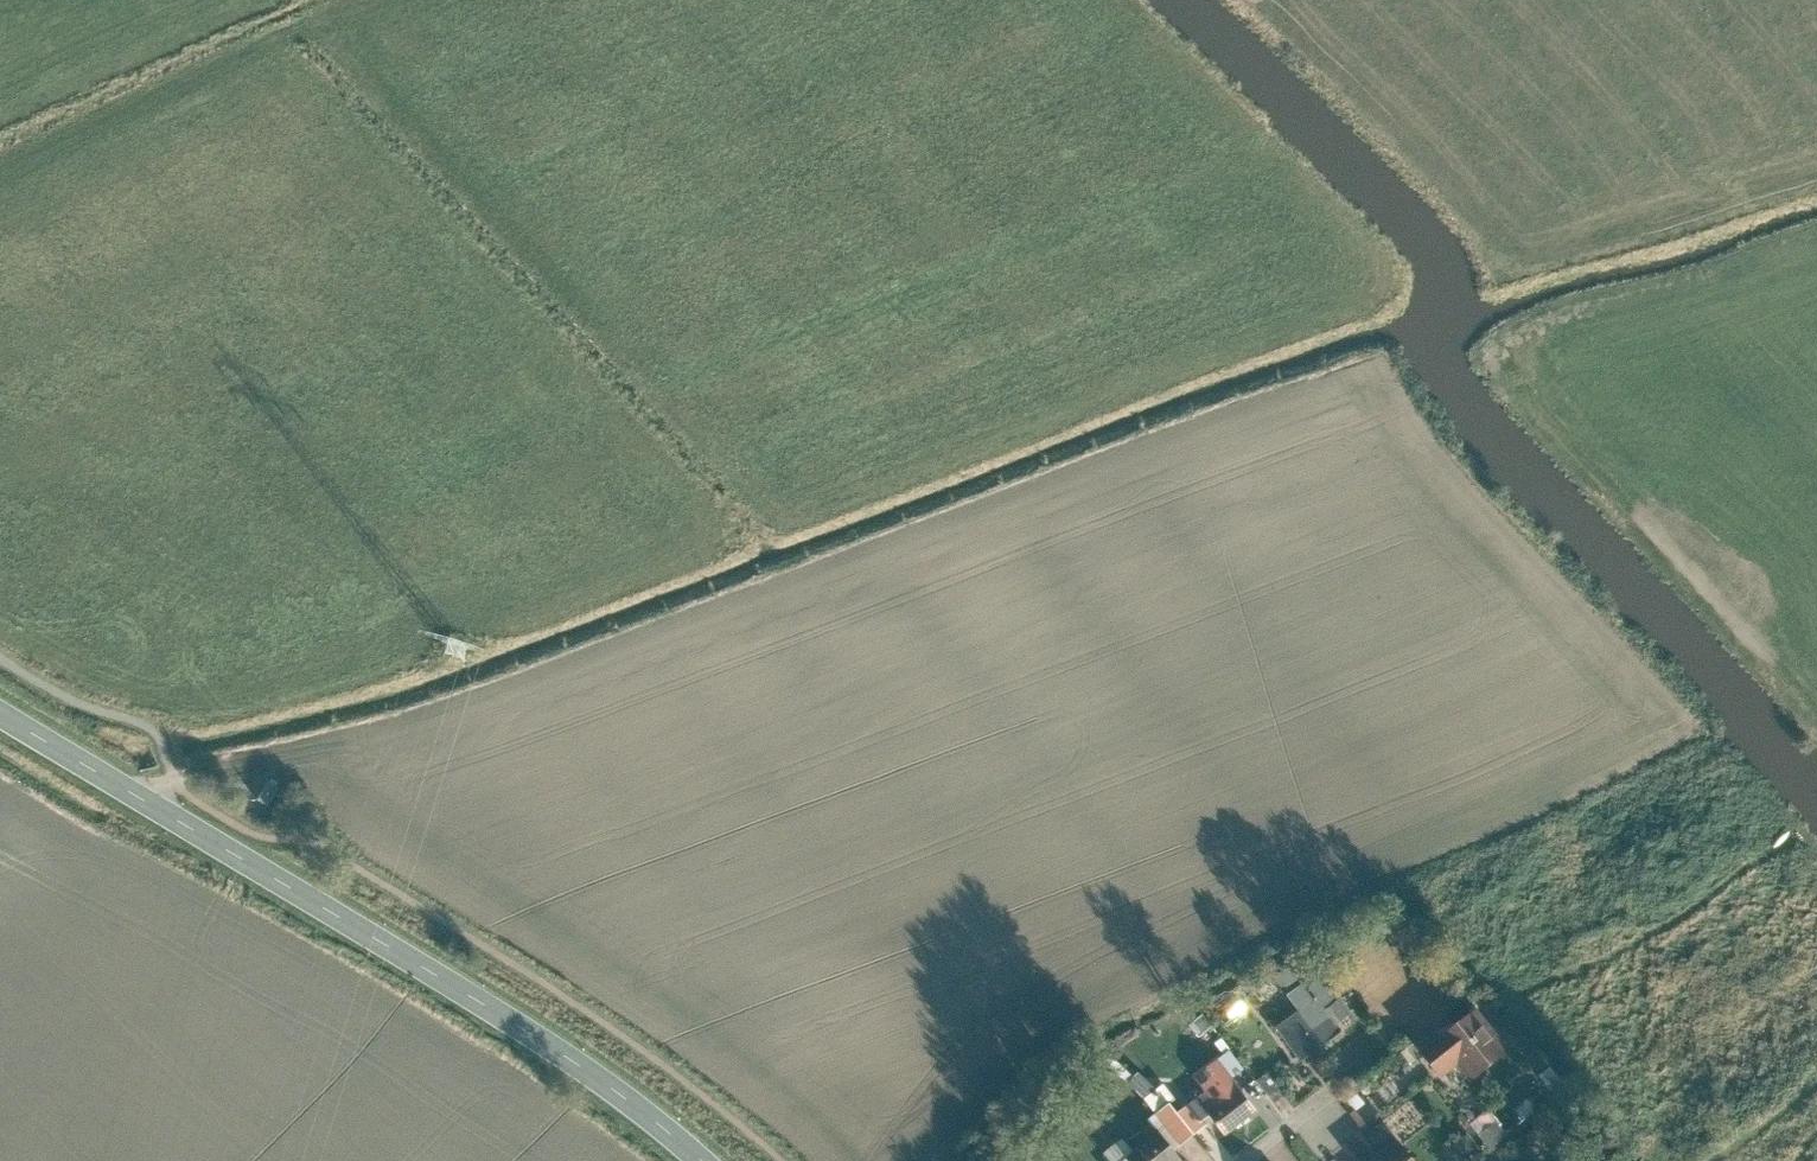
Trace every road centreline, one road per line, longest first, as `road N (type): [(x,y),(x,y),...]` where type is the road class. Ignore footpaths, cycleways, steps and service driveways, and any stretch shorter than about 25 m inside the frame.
road 1 (tertiary): [(704,1160),(608,1085),(435,973),(0,714)]

